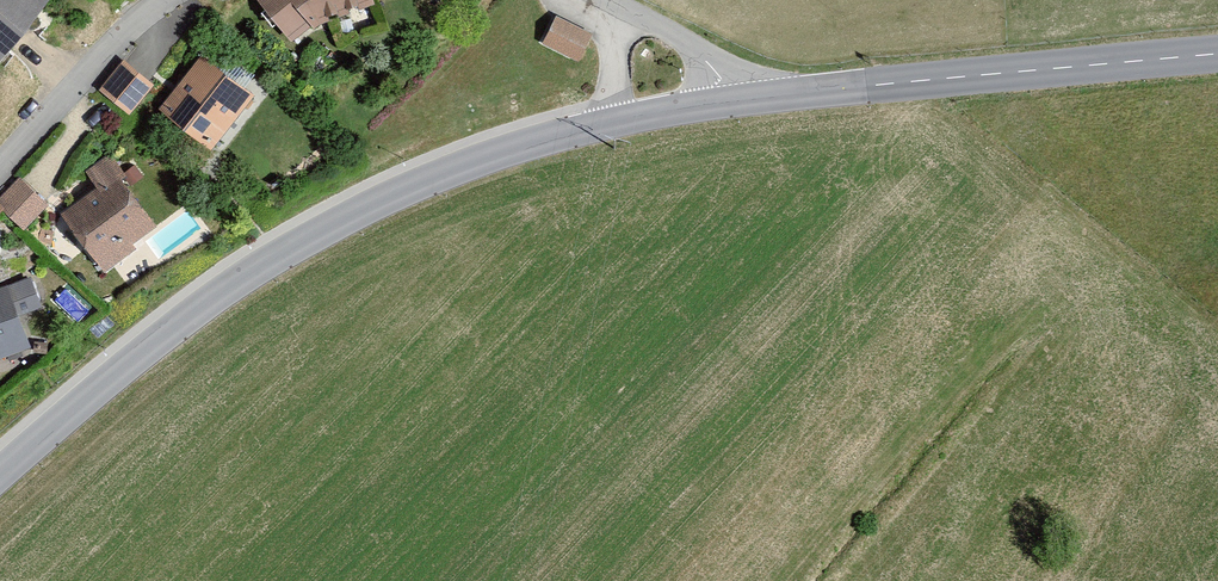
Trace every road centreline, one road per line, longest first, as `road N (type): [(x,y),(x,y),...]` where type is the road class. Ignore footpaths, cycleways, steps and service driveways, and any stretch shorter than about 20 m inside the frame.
road 1 (tertiary): [(0,475),(226,287),(364,207),(508,151),(603,125)]
road 2 (tertiary): [(727,103),(1217,52)]
road 3 (residential): [(0,164),(125,25),(159,0)]
road 4 (residential): [(609,0),(702,53),(724,83),(727,103)]
road 5 (residential): [(608,0),(613,67),(603,125)]
road 6 (tertiary): [(603,125),(727,103)]

